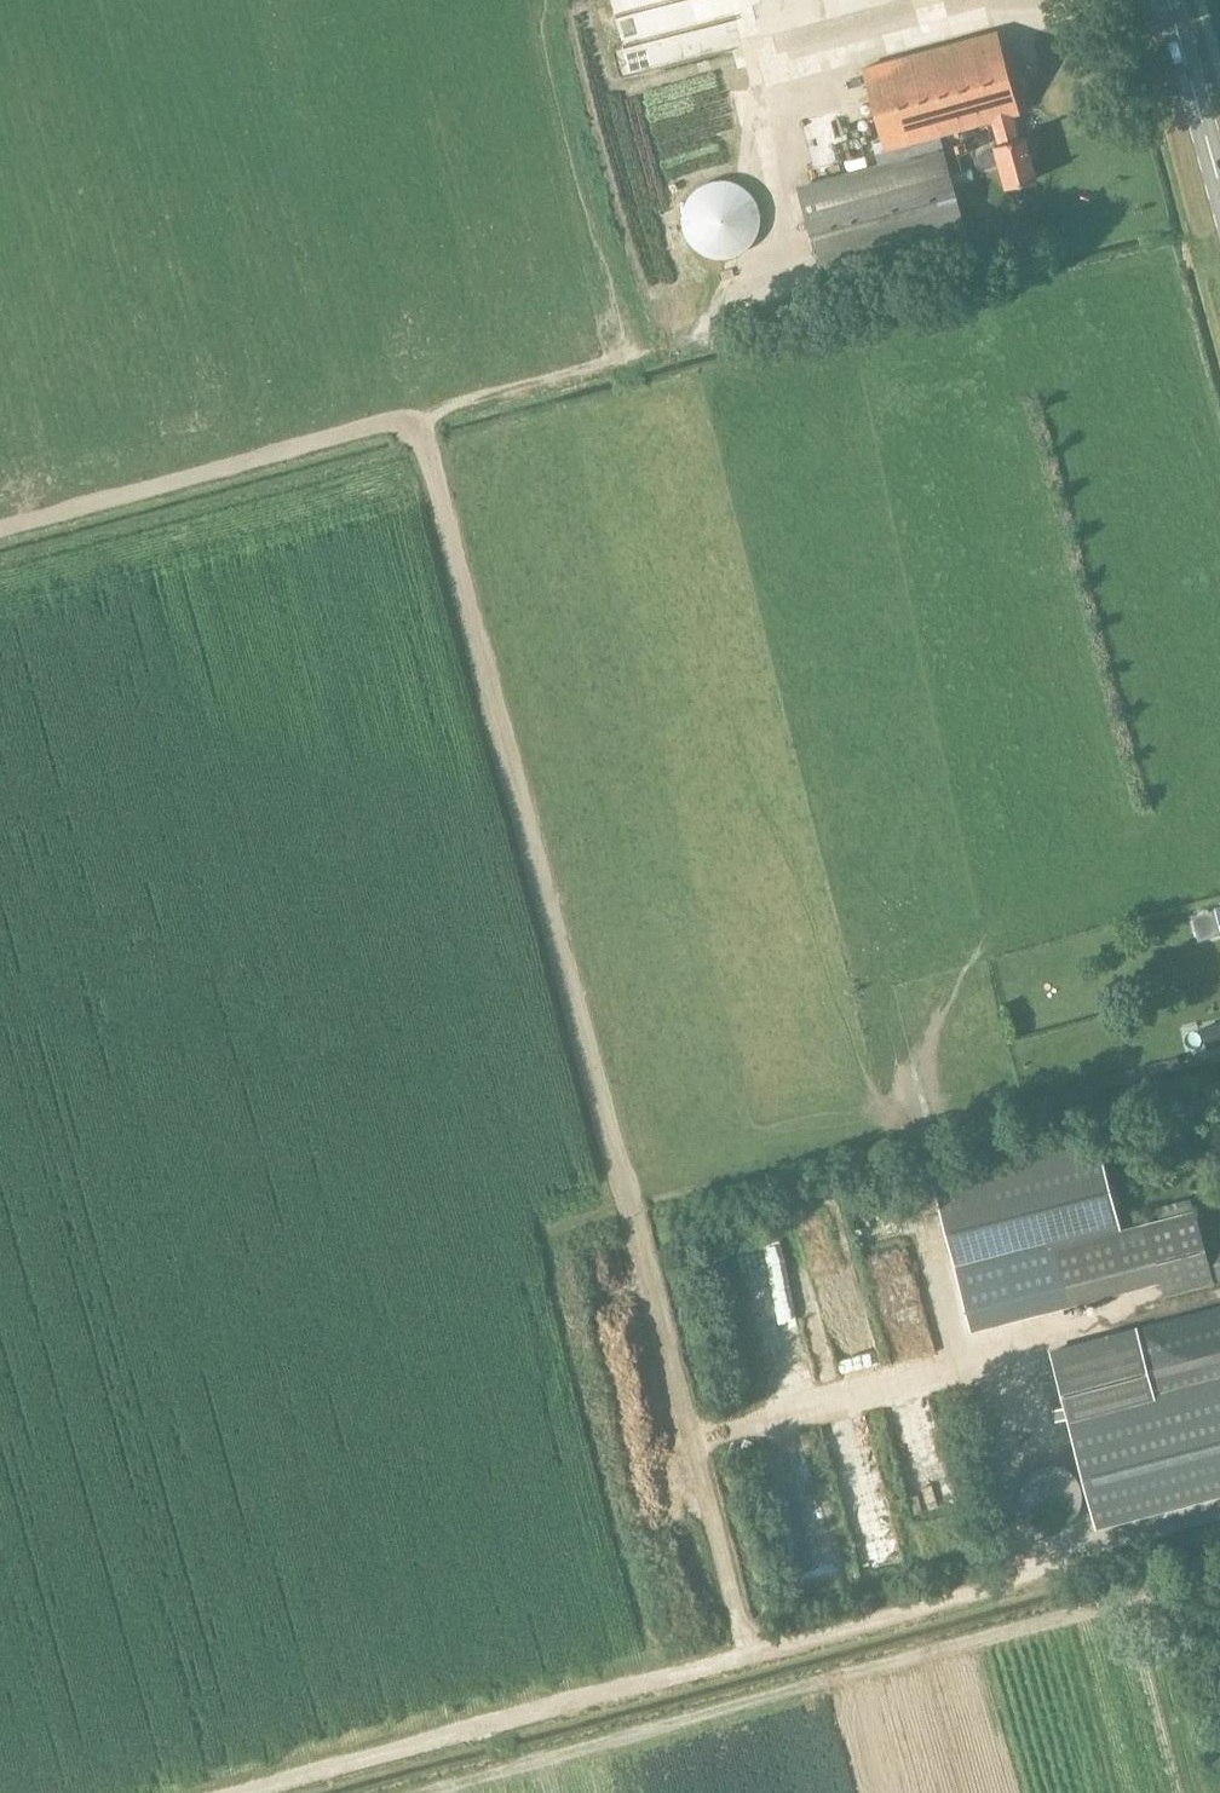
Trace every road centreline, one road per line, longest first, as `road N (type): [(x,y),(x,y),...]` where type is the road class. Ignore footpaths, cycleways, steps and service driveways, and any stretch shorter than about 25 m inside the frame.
road 1 (secondary): [(1219,190),(1168,0)]

